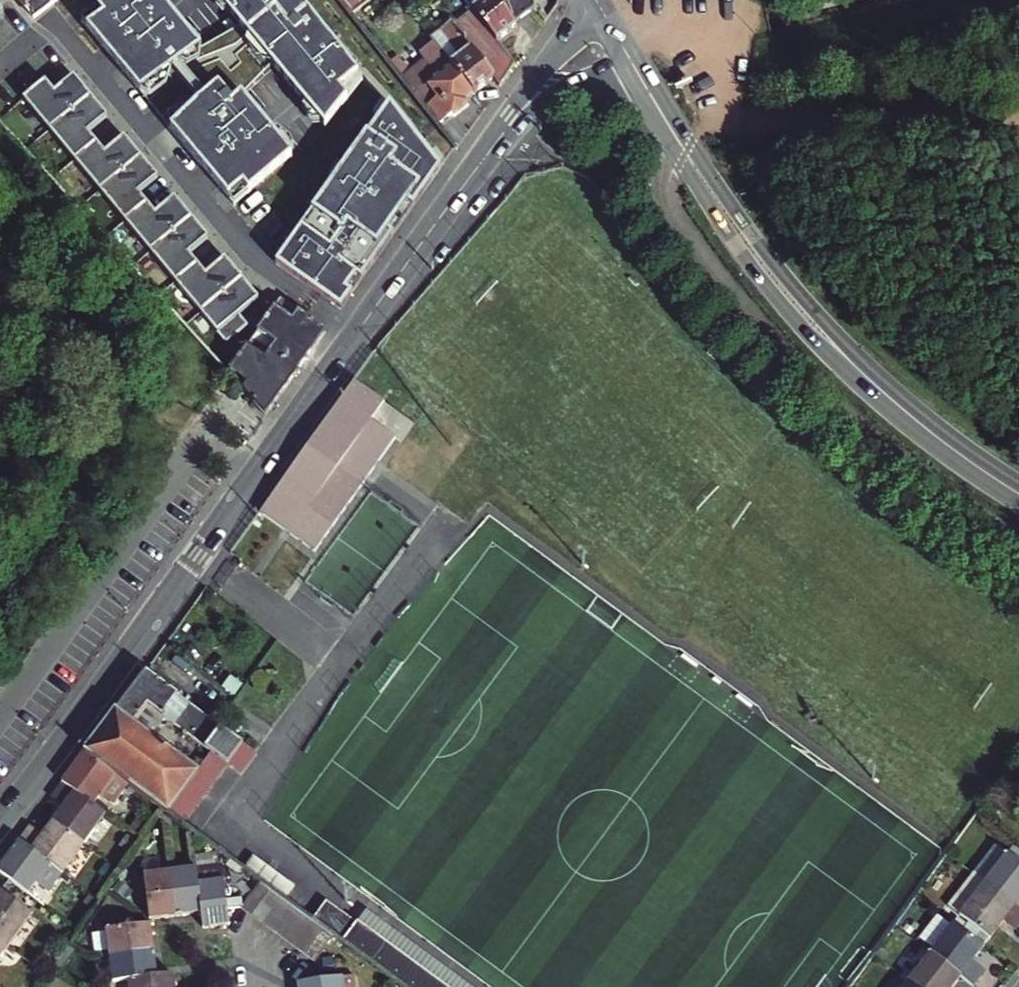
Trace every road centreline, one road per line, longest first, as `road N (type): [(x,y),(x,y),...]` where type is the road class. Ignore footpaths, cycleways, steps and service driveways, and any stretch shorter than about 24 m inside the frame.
road 1 (tertiary): [(0,821),(479,163)]
road 2 (tertiary): [(642,77),(727,214),(811,323),(904,411),(1018,495)]
road 3 (tertiary): [(591,0),(479,163)]
road 4 (tertiary): [(479,163),(542,98),(602,76),(642,77)]

